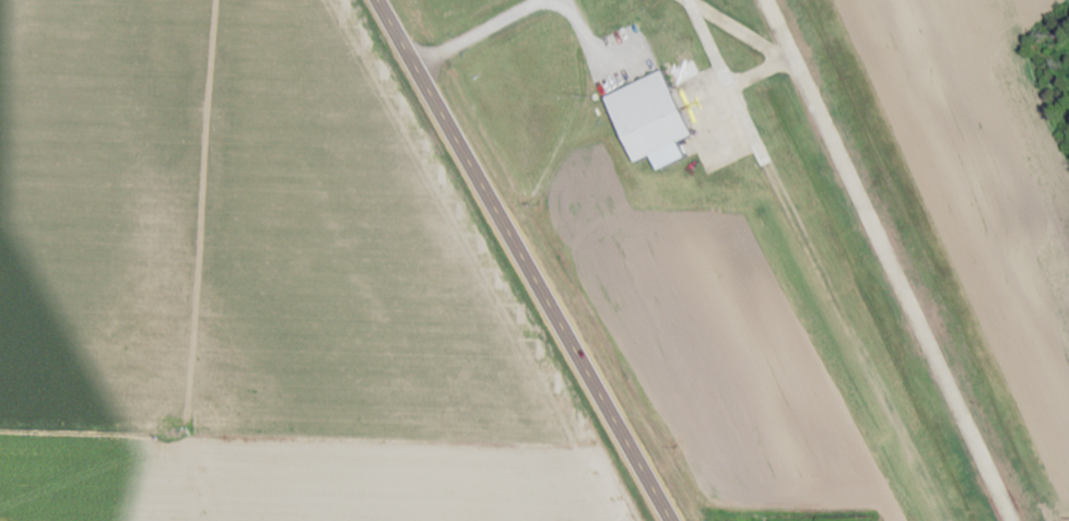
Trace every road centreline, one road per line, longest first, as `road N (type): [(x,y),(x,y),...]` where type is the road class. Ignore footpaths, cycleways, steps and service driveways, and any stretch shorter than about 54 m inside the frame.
road 1 (primary): [(377,0),(671,520)]
road 2 (track): [(542,0),(420,75)]

